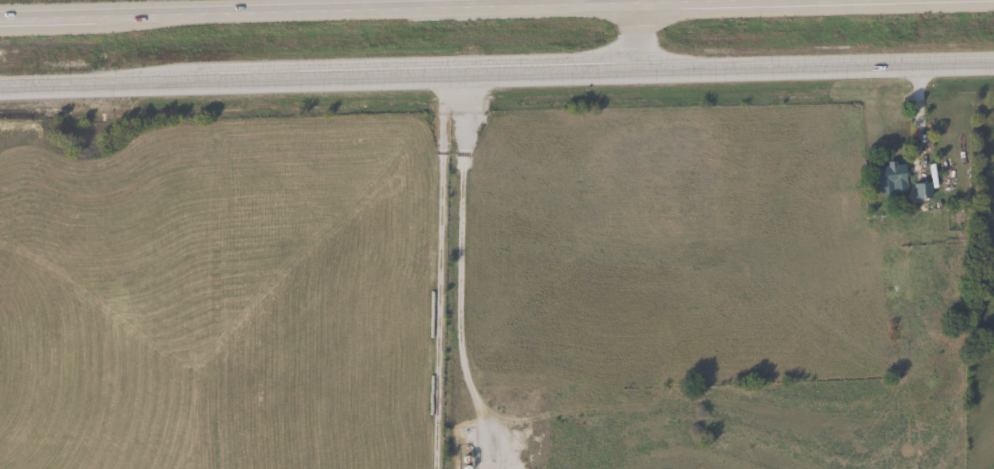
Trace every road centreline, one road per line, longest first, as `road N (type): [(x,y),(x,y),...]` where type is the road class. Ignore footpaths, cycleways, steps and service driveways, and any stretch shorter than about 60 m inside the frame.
road 1 (trunk): [(0,86),(993,62)]
road 2 (trunk): [(786,0),(0,21)]

